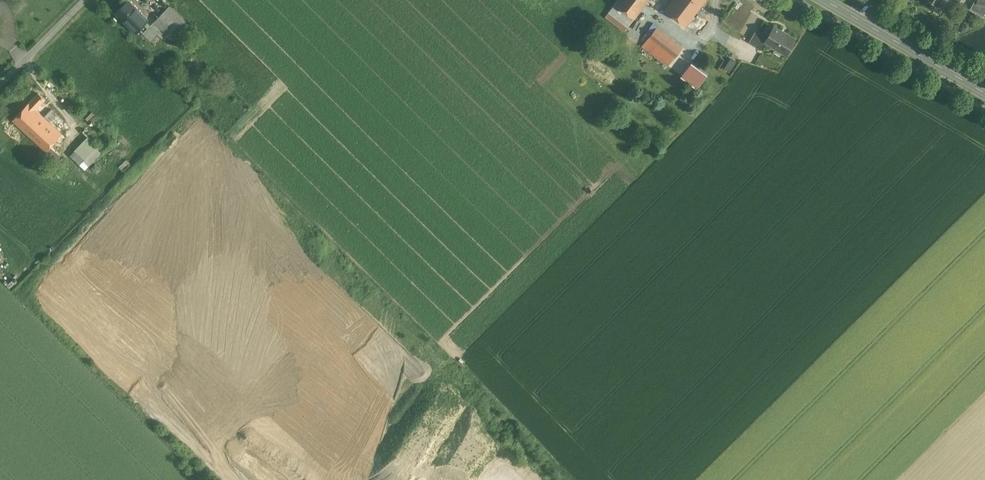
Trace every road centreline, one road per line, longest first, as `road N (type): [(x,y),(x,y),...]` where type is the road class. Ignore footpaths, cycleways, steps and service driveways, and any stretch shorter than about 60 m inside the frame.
road 1 (secondary): [(984,92),(826,0)]

